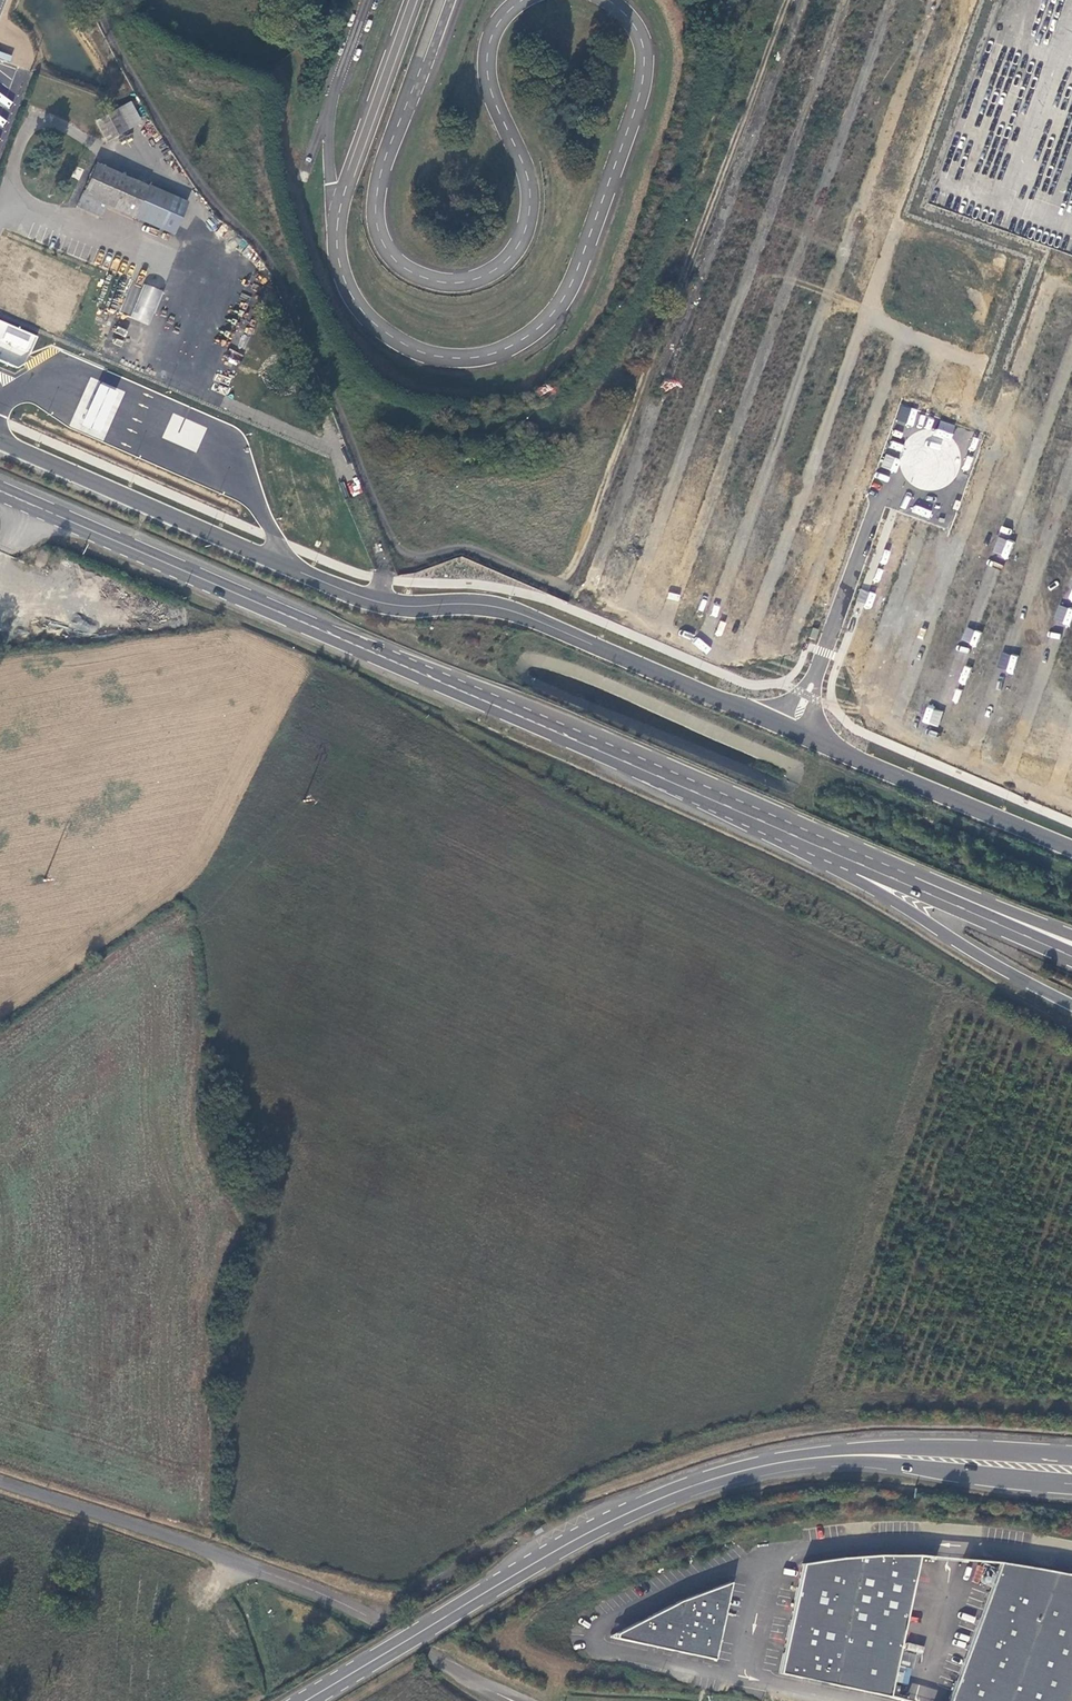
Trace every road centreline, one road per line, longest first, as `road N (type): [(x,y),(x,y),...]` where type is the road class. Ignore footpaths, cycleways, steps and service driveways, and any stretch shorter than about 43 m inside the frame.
road 1 (track): [(93,0),(179,154),(277,274),(395,545),(421,557),(465,548),(549,583),(574,567),(788,0)]
road 2 (unclassified): [(1071,847),(534,616),(342,591),(0,441)]
road 3 (primary): [(0,491),(646,771)]
road 4 (track): [(974,0),(875,307),(882,323),(979,365),(994,355),(1023,283),(1046,275),(1071,284)]
road 5 (unclassified): [(514,1700),(371,1615),(0,1477)]
road 6 (secondary): [(300,1700),(641,1507),(799,1464)]
road 7 (primary): [(646,771),(711,814),(854,878),(1071,1006)]
road 8 (primary): [(646,771),(1071,956)]
road 9 (primary): [(1071,935),(712,787),(646,771)]
road 10 (secondary): [(1071,1457),(885,1448),(799,1464)]
road 11 (secondary): [(799,1464),(1071,1486)]

